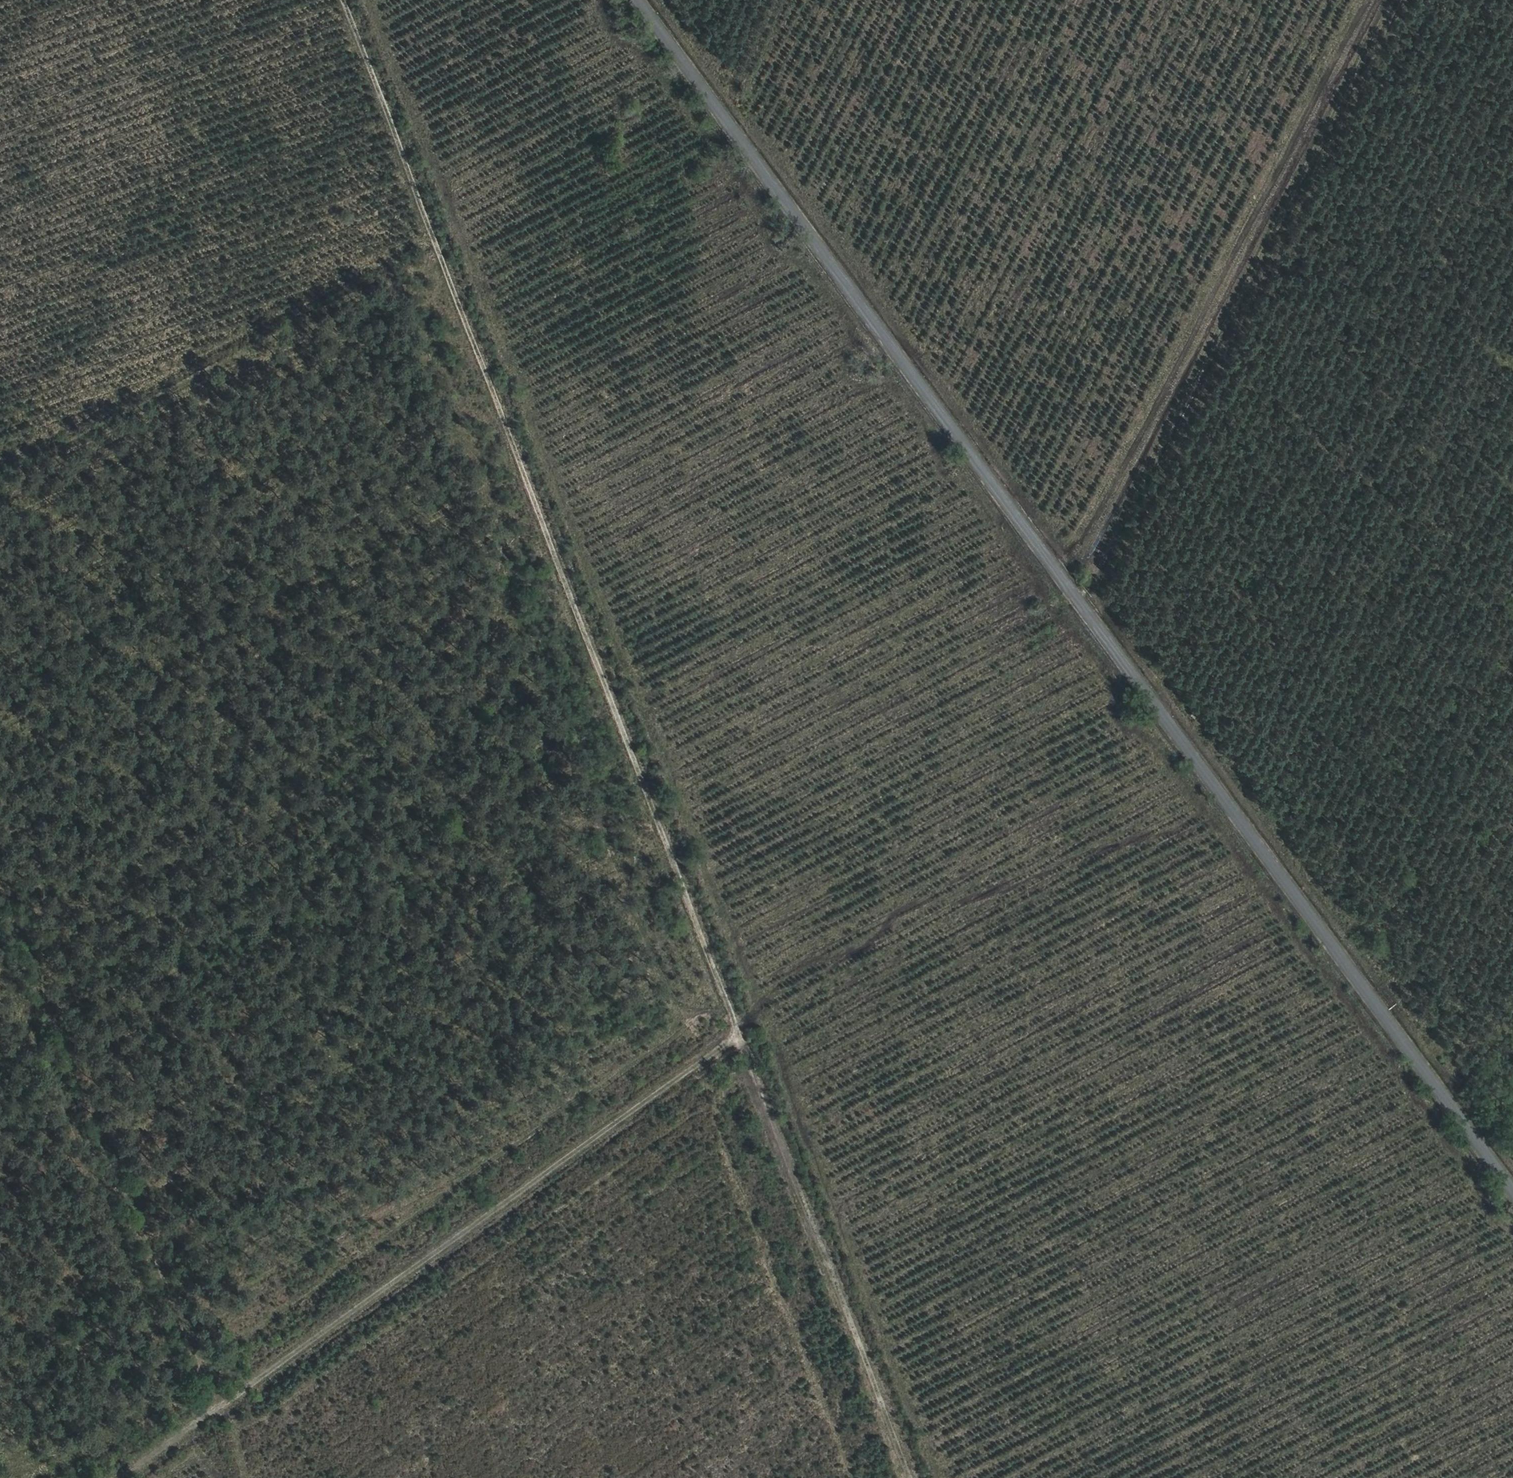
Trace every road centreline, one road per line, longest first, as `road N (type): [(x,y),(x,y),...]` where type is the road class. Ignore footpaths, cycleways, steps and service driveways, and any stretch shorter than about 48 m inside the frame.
road 1 (unclassified): [(639,0),(1512,1193)]

